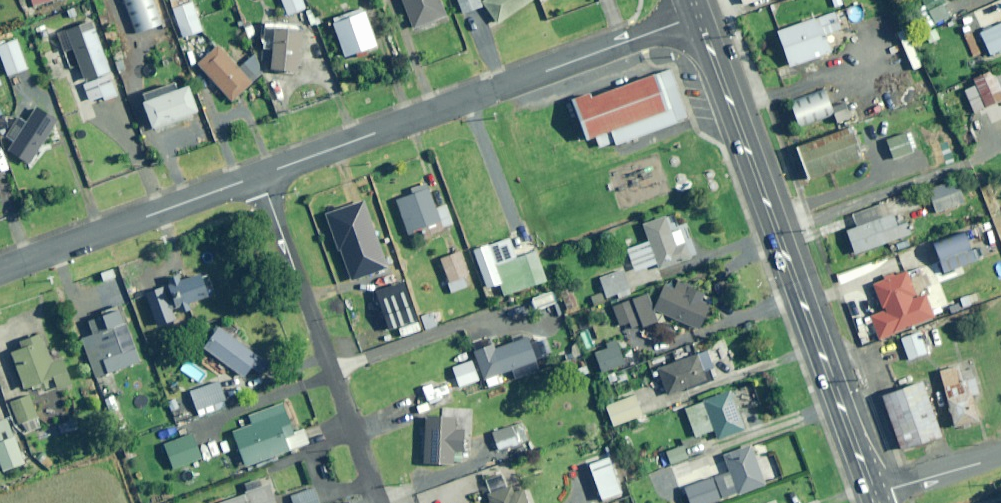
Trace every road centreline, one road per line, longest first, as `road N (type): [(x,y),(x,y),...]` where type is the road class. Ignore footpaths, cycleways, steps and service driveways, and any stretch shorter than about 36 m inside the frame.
road 1 (secondary): [(875,493),(697,16)]
road 2 (residential): [(259,175),(697,16)]
road 3 (residential): [(259,175),(377,502)]
road 4 (residential): [(0,270),(259,175)]
road 5 (residential): [(875,493),(1000,454)]

